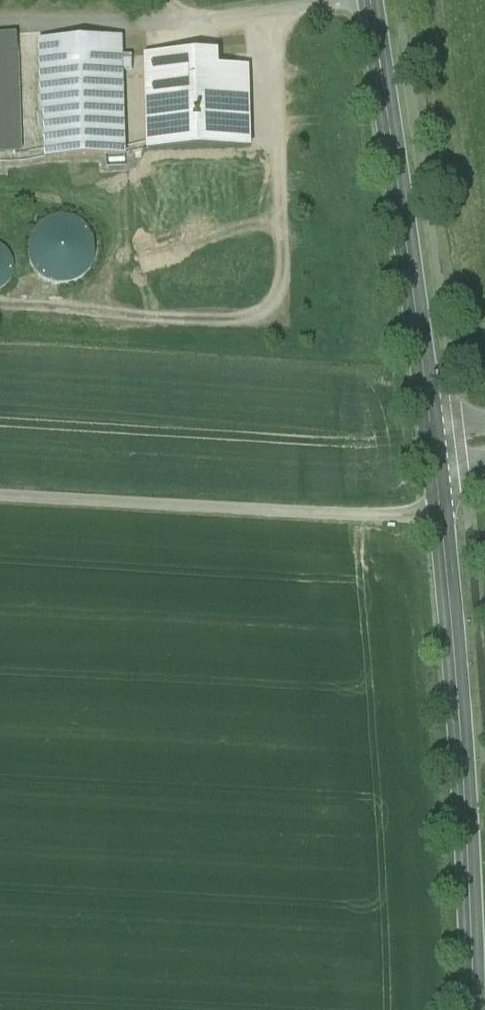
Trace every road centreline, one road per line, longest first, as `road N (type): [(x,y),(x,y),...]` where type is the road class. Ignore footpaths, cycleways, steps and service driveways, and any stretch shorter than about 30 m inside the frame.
road 1 (track): [(0,304),(166,323),(269,320),(281,301),(284,254),(277,14)]
road 2 (secondary): [(473,1009),(474,913),(439,515)]
road 3 (secondary): [(370,0),(433,452)]
road 4 (unclassified): [(0,499),(439,515)]
road 5 (track): [(0,27),(183,26)]

